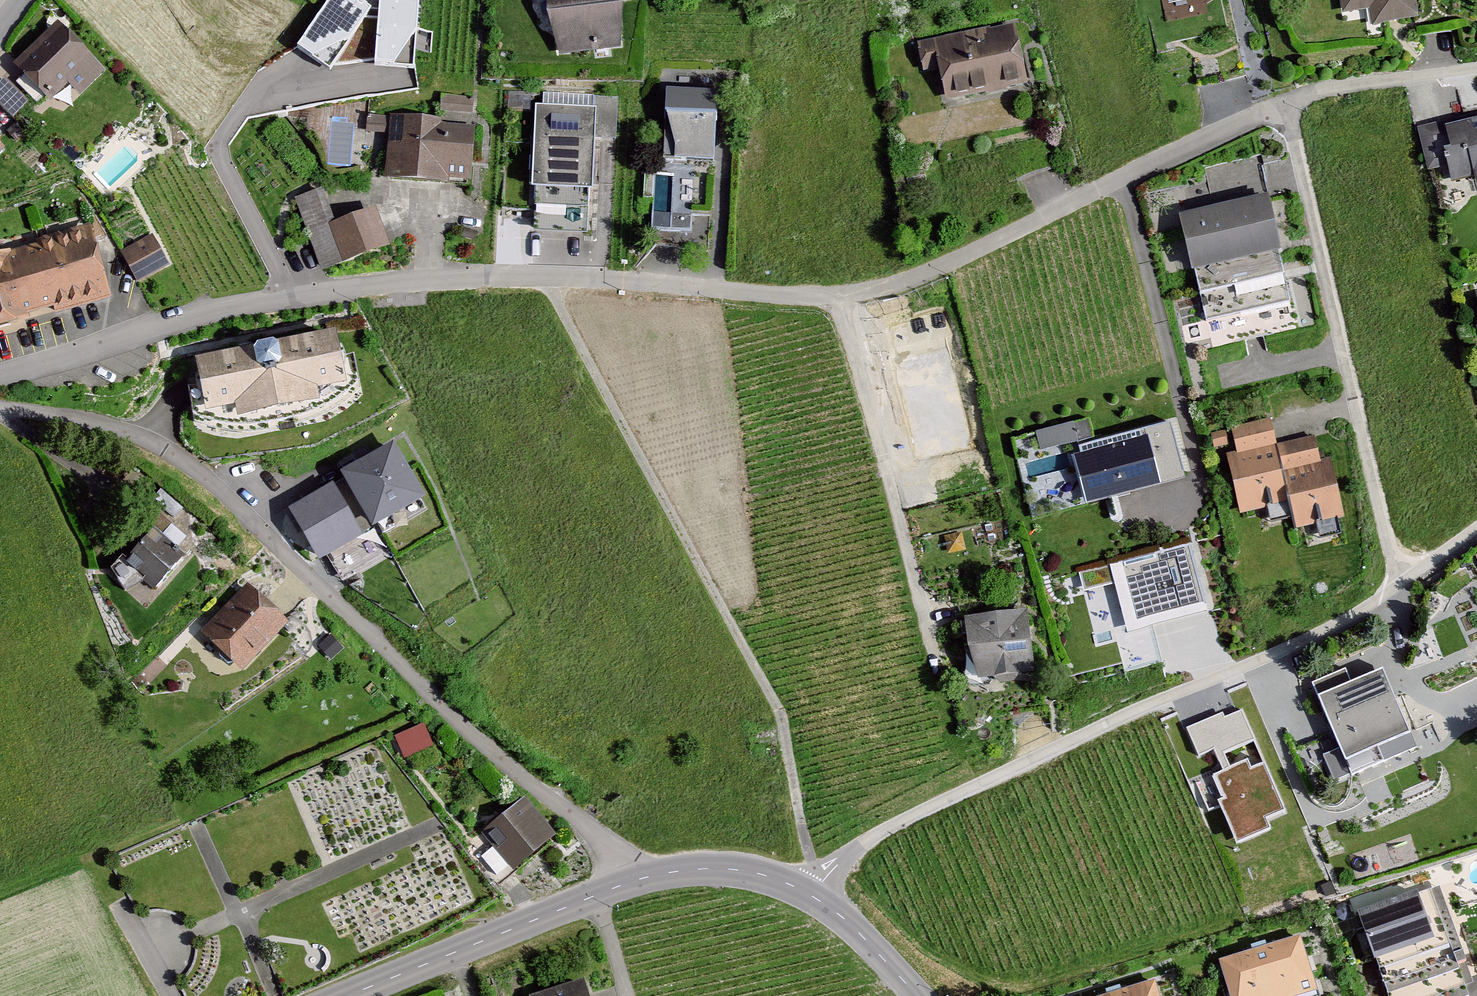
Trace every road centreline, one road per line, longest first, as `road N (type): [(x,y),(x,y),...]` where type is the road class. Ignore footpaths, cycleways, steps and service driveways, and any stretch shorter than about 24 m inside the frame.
road 1 (residential): [(0,375),(233,305),(540,280),(842,298),(918,277),(1284,106)]
road 2 (residential): [(632,882),(609,845),(450,715),(182,460),(114,427),(0,409)]
road 3 (track): [(540,280),(778,709),(811,863),(827,877)]
road 4 (residential): [(813,898),(851,852),(889,827),(1393,589)]
road 5 (residential): [(1393,589),(1284,106)]
road 6 (residential): [(632,882),(346,995)]
road 7 (residential): [(1284,106),(1327,88),(1476,68)]
road 8 (residential): [(813,898),(730,869),(632,882)]
road 9 (residential): [(918,995),(813,898)]

